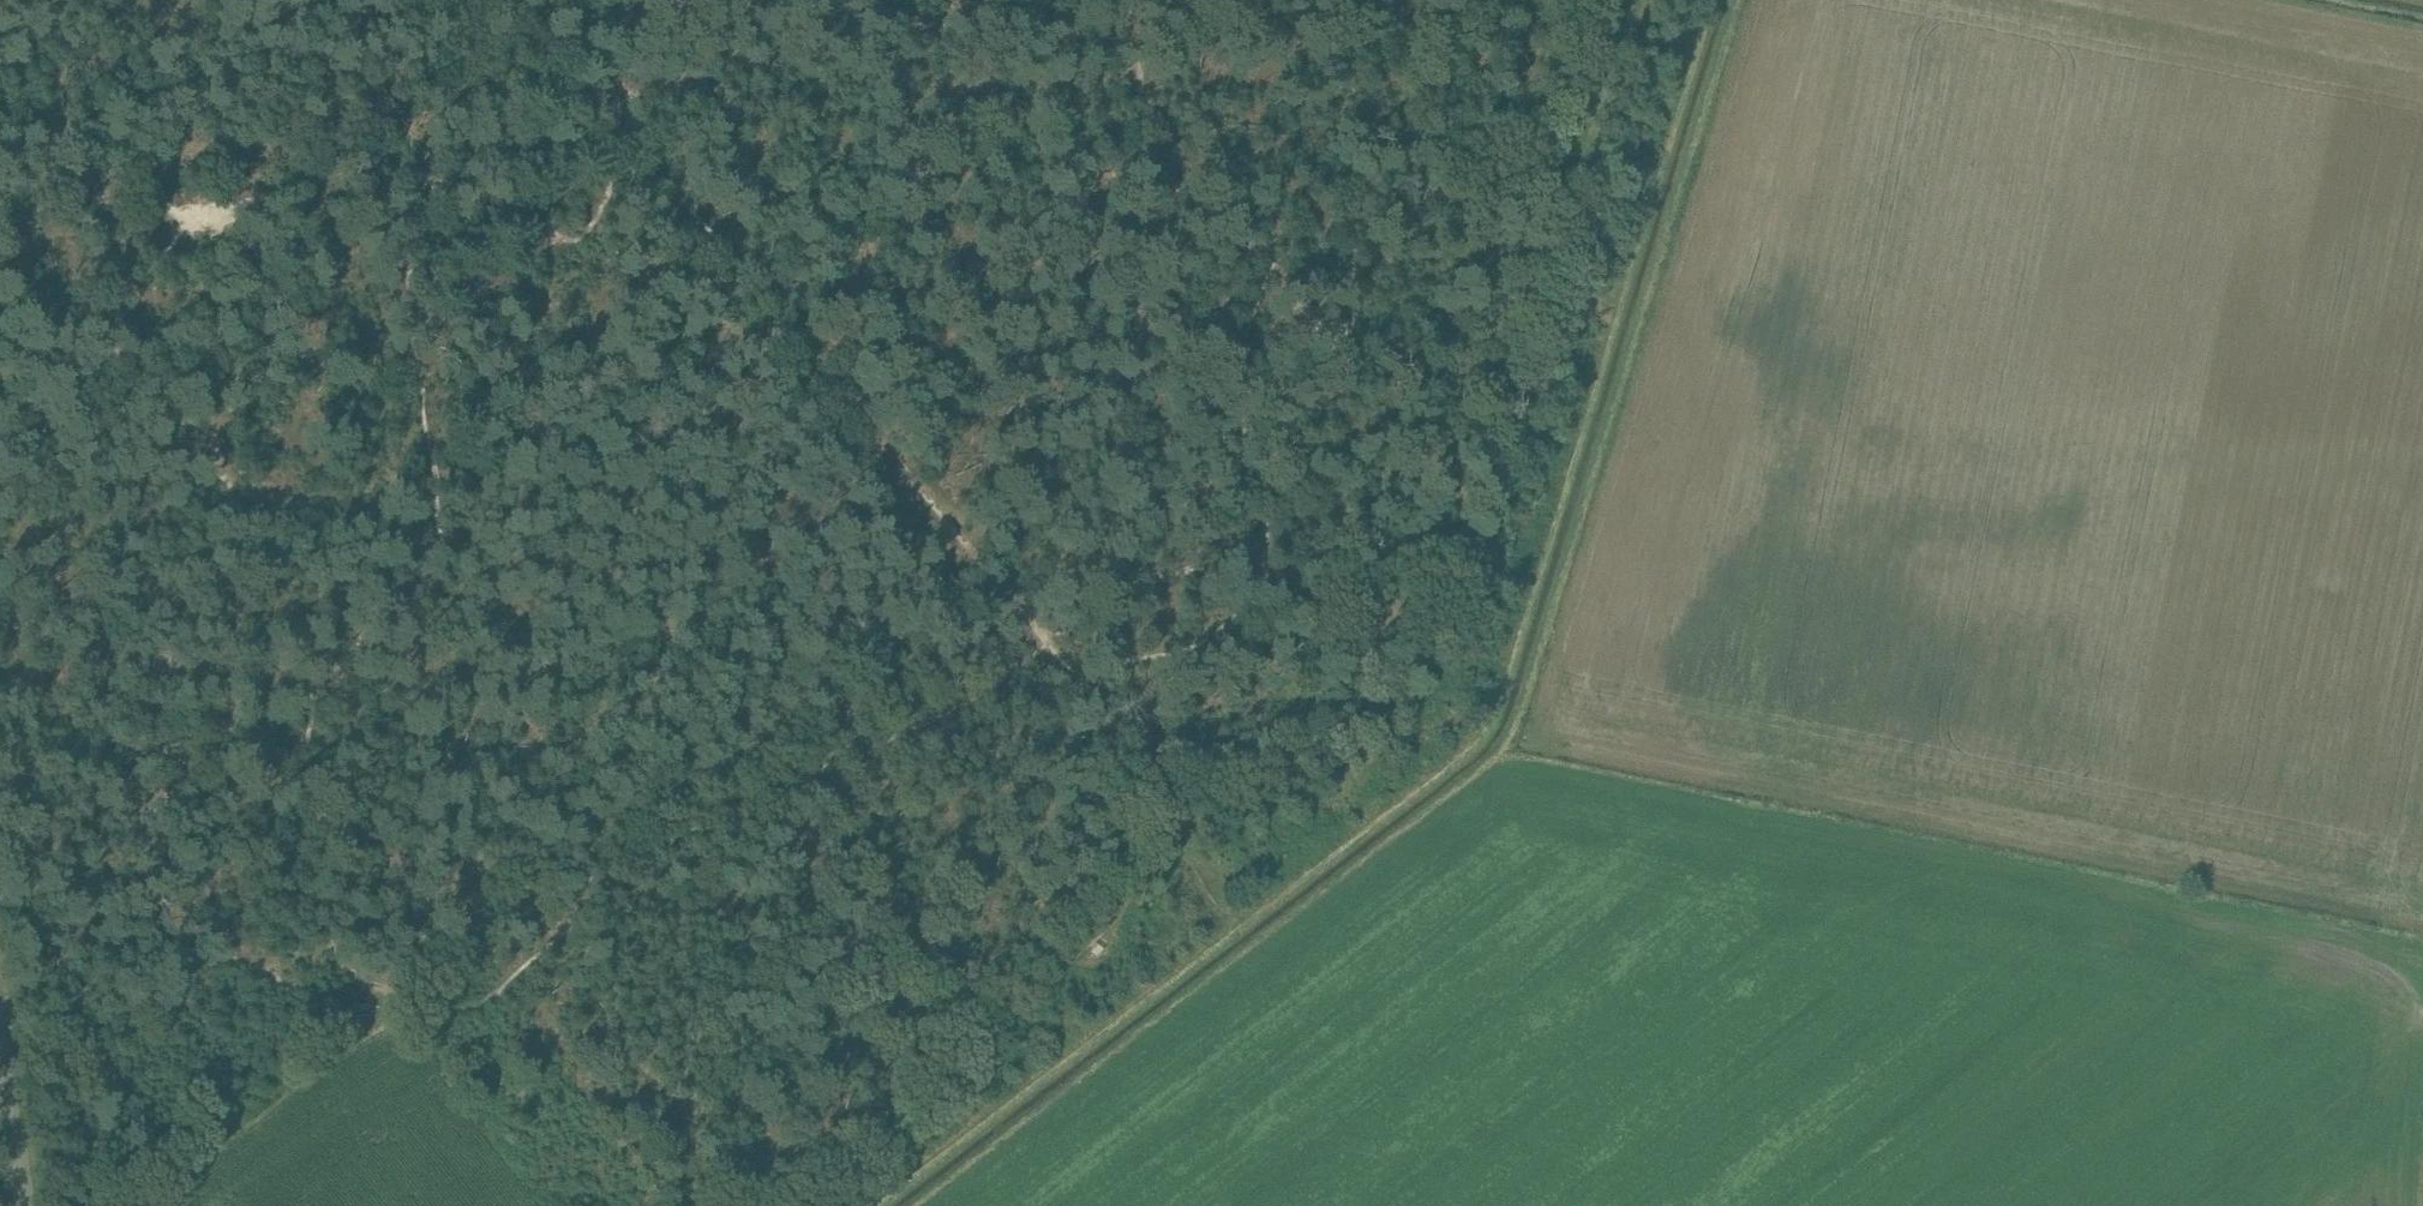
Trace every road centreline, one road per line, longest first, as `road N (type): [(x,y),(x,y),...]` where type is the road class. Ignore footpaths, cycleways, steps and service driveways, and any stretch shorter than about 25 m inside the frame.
road 1 (unclassified): [(27,1205),(0,1051)]

